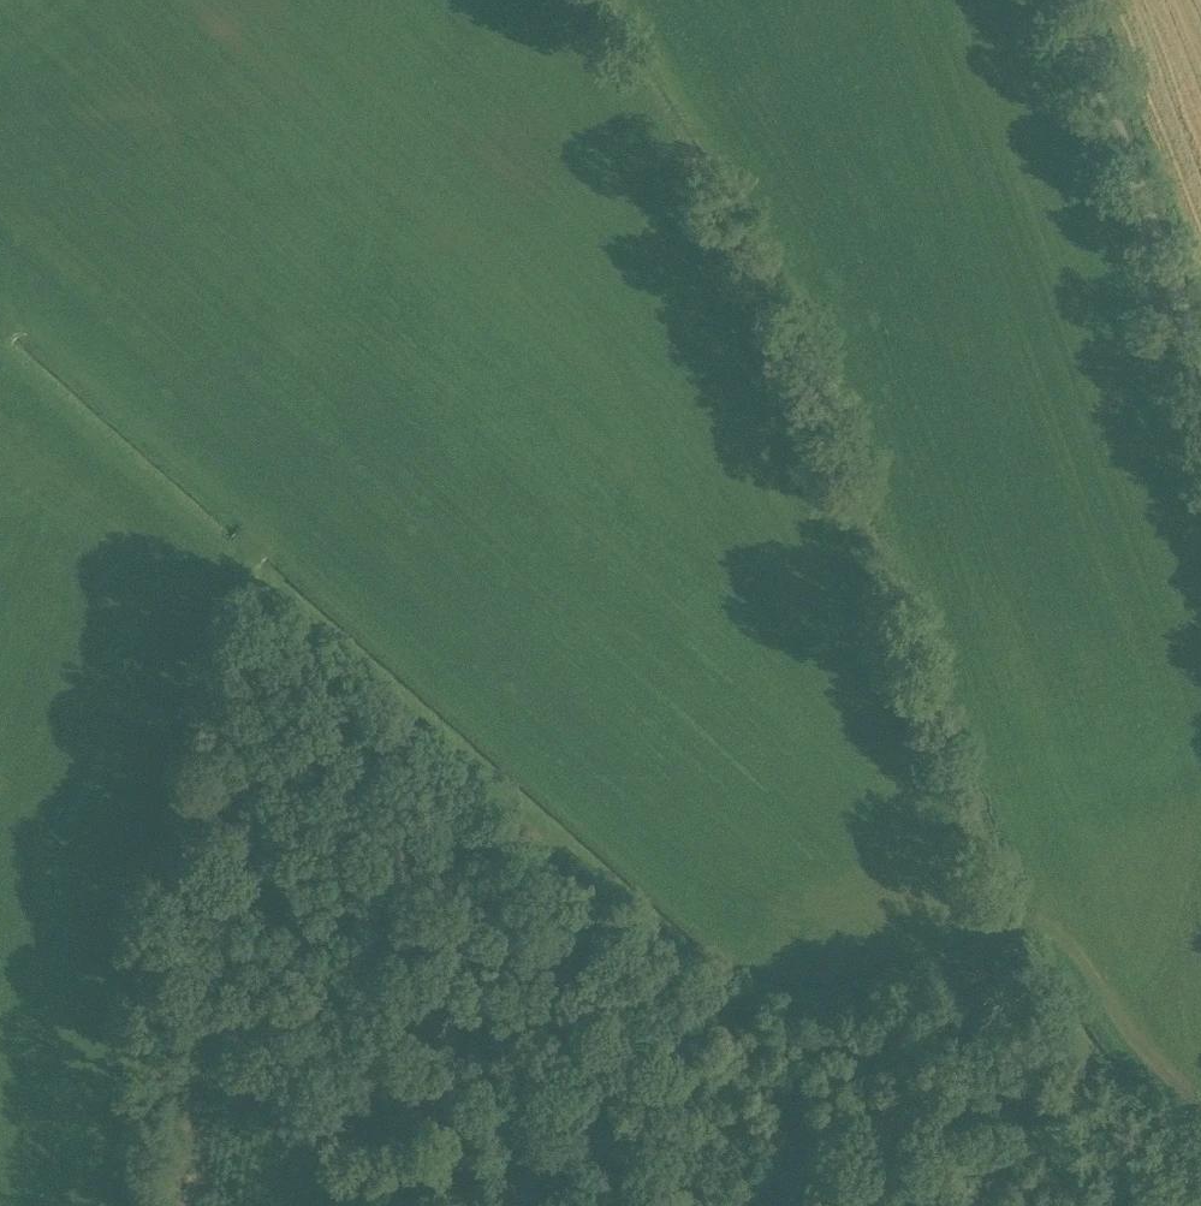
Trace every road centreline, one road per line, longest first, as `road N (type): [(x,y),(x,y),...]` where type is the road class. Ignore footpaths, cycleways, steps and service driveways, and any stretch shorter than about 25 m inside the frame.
road 1 (unclassified): [(1200,361),(1072,0)]

